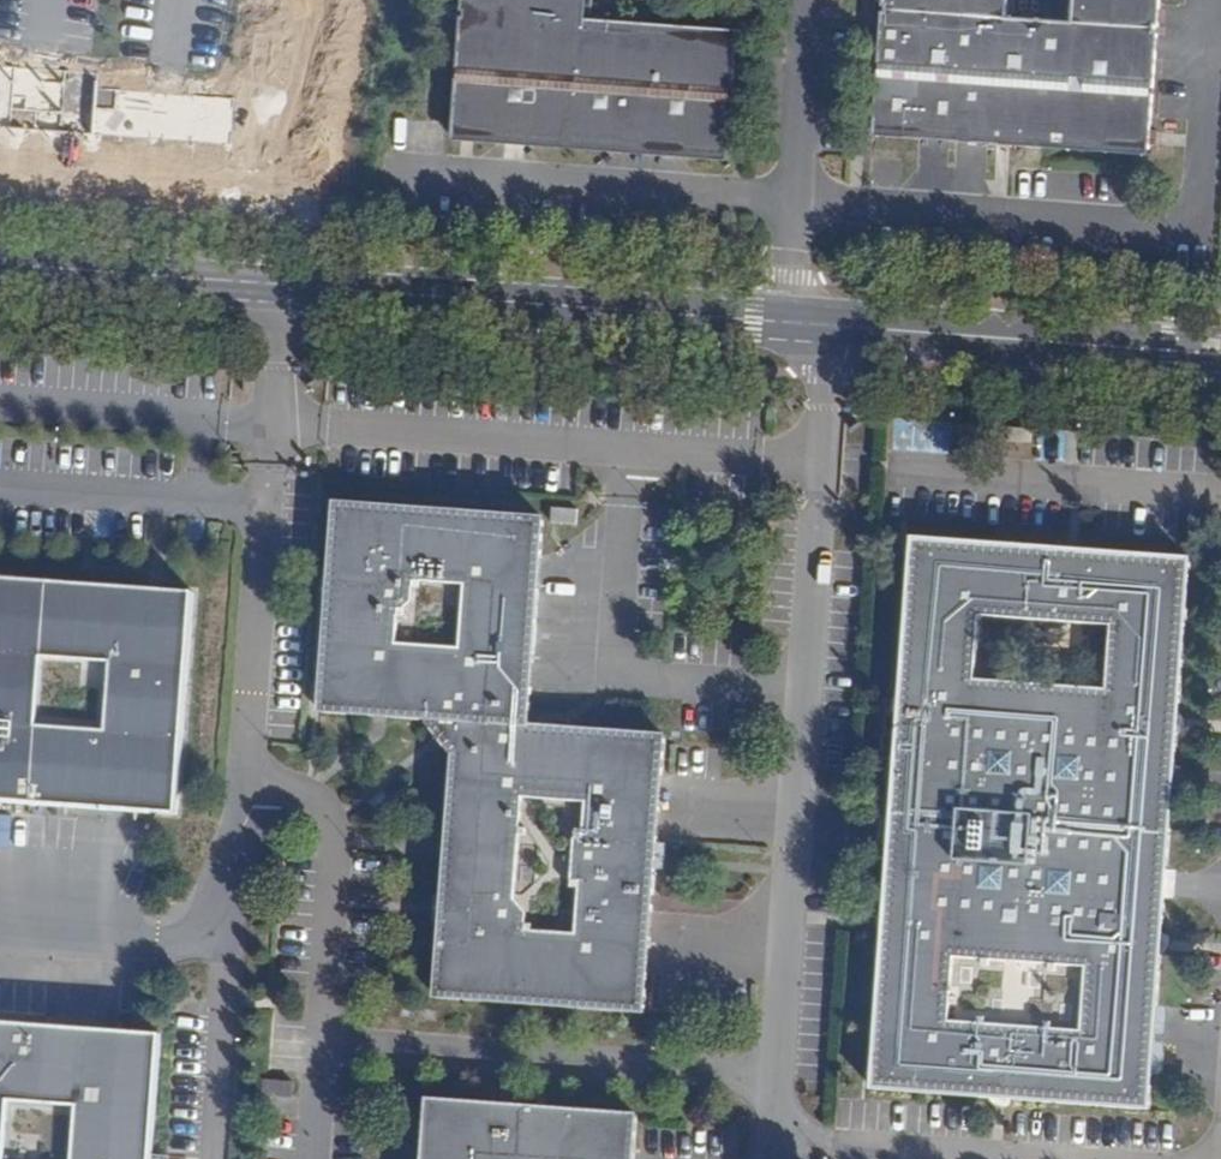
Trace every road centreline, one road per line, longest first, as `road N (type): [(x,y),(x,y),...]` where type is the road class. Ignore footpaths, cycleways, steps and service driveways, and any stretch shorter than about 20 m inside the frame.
road 1 (tertiary): [(1220,354),(0,264)]

